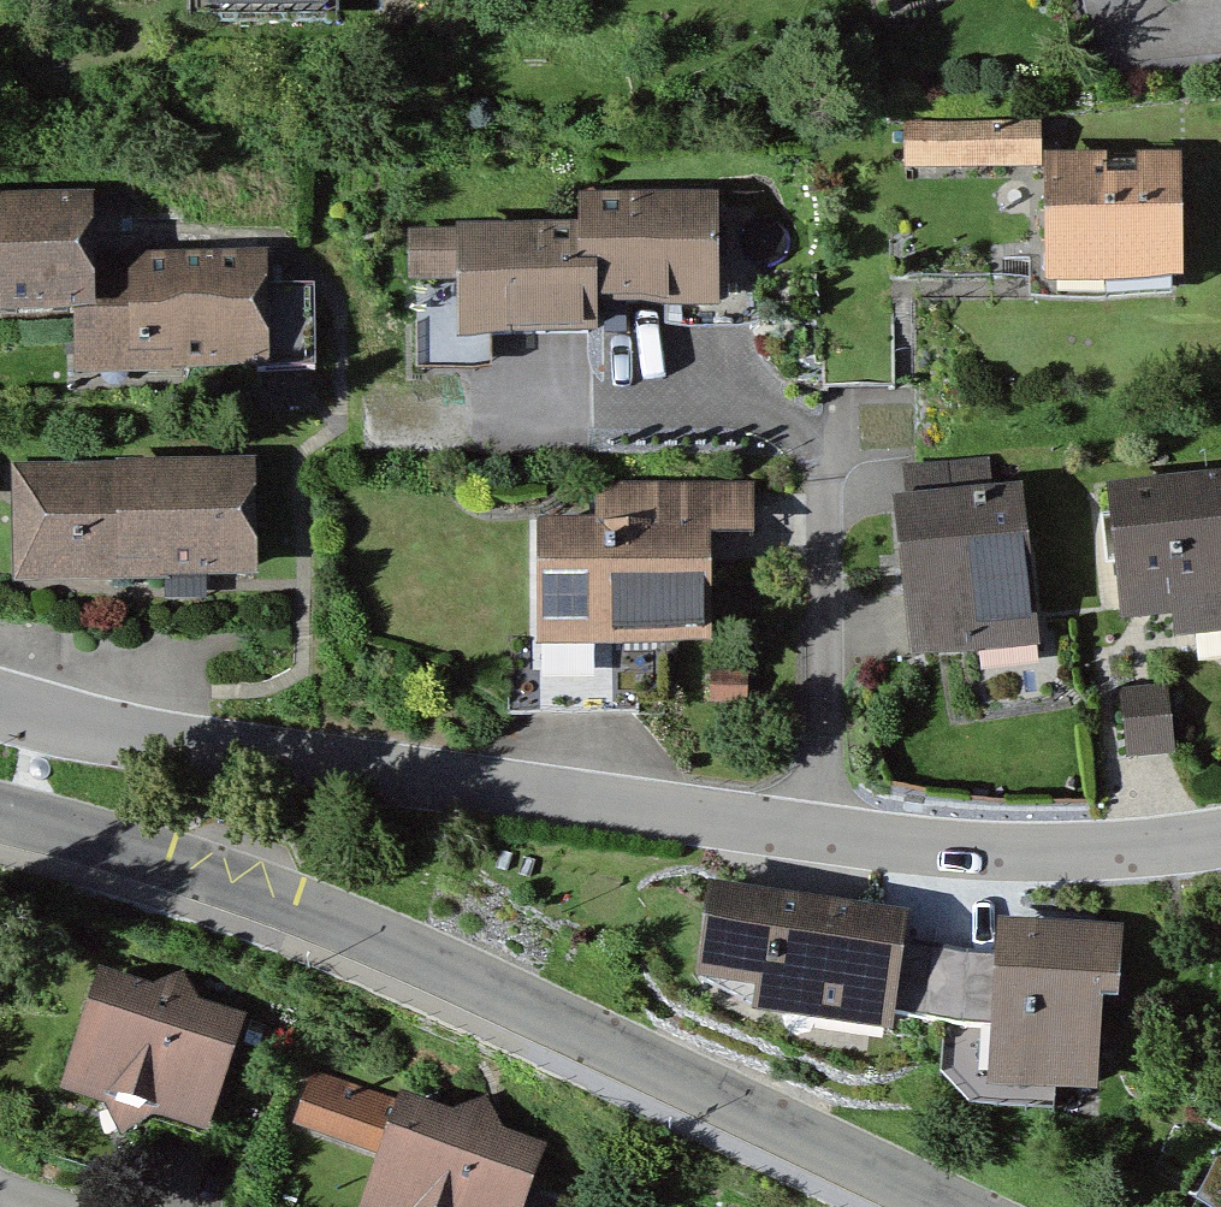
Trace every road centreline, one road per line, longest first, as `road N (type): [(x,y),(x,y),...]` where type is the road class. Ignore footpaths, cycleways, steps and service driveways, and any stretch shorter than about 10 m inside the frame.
road 1 (residential): [(0,705),(178,746),(823,834),(1022,850),(1220,835)]
road 2 (residential): [(0,813),(170,863),(468,976),(952,1206)]

